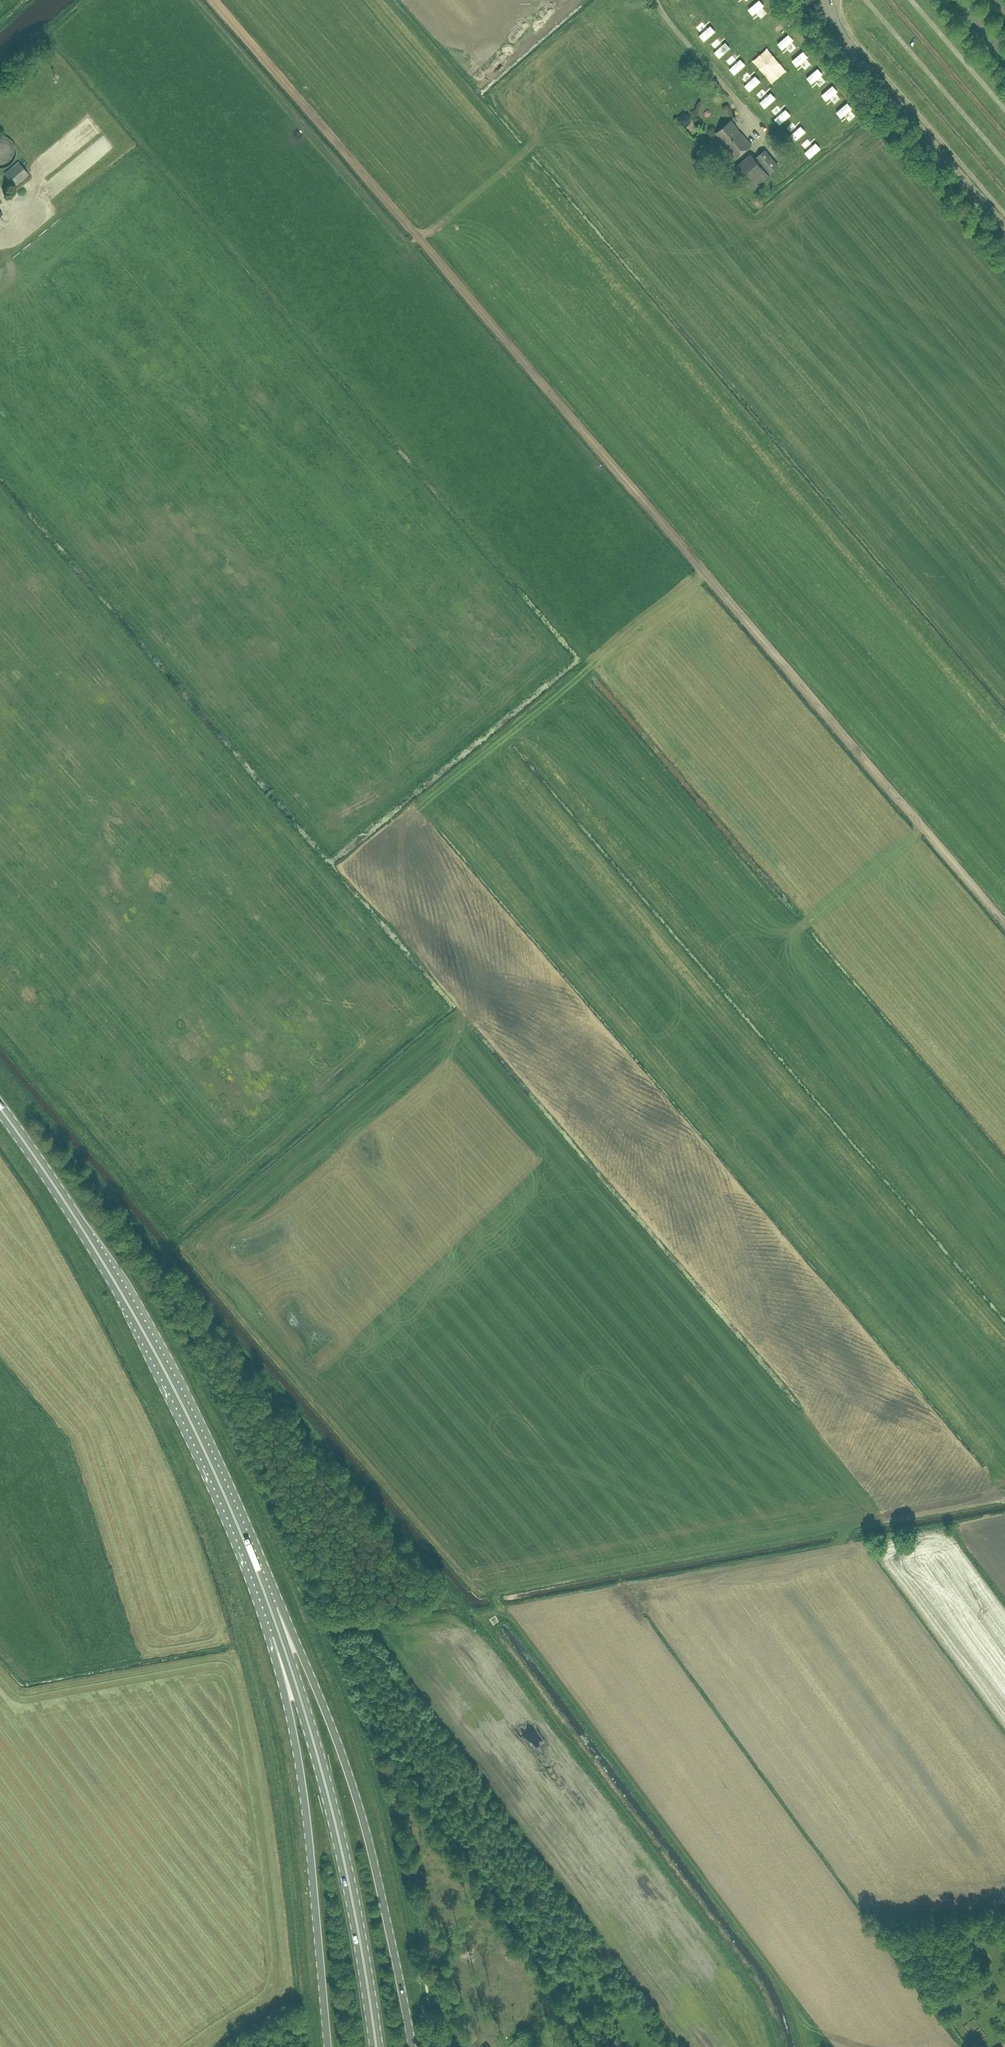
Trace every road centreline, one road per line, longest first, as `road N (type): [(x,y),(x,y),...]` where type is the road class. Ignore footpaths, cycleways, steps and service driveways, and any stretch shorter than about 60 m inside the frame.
road 1 (primary): [(270,1609),(215,1469),(130,1305),(0,1107)]
road 2 (primary): [(412,2046),(351,1781),(311,1673),(270,1609)]
road 3 (primary): [(376,2046),(333,1814),(270,1609)]
road 4 (primary): [(270,1609),(308,1827),(327,2046)]

